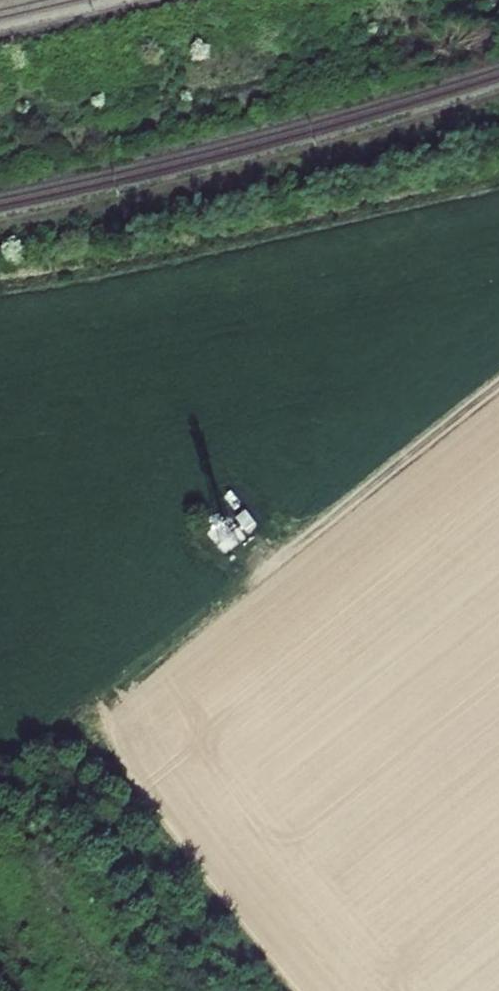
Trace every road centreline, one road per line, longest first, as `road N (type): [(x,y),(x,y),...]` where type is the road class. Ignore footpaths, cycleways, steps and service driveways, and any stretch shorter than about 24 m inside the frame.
road 1 (track): [(290,990),(89,747),(83,723),(93,707),(498,385)]

